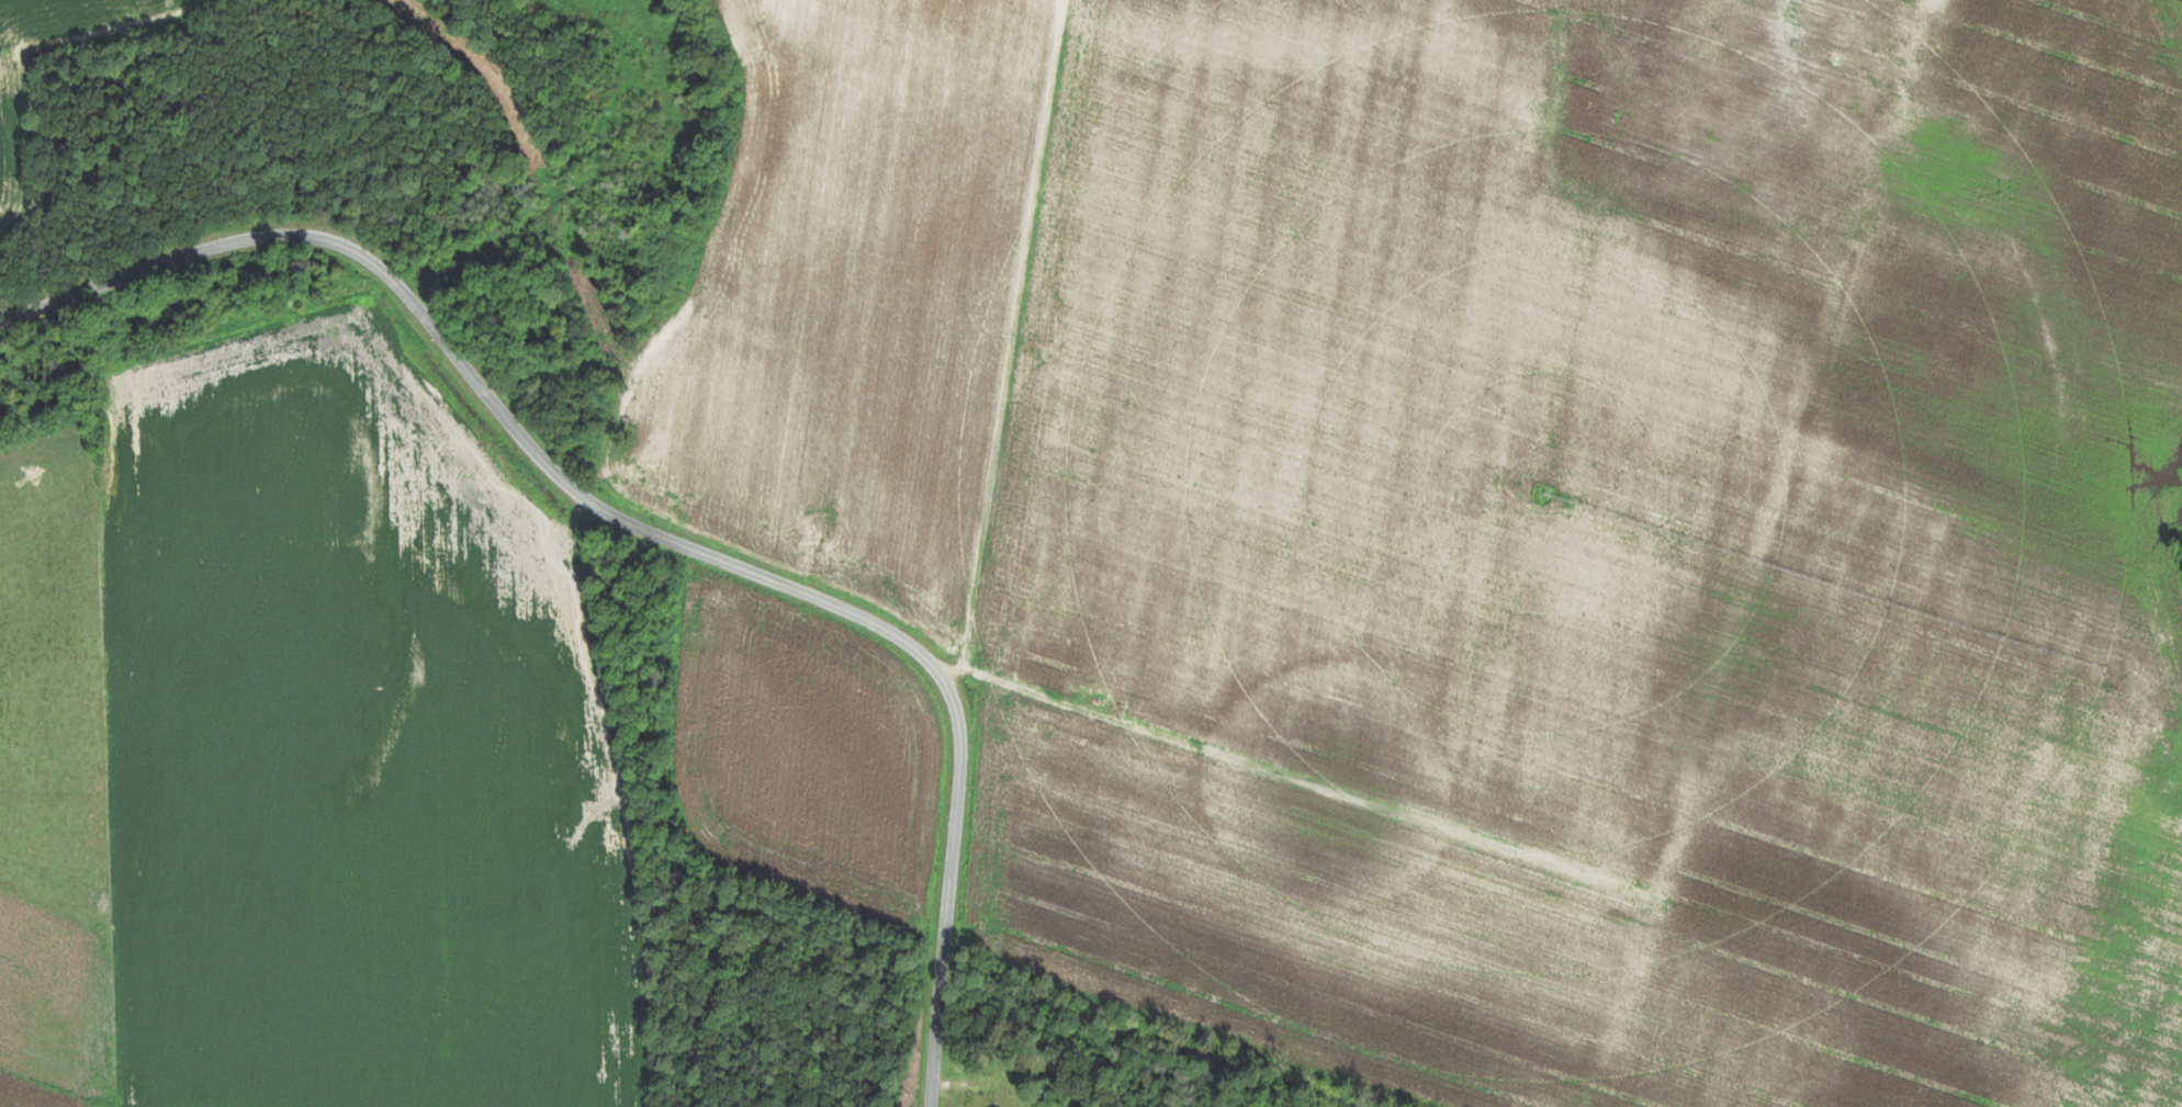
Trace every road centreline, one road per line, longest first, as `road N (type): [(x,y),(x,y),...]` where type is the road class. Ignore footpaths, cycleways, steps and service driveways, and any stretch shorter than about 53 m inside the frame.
road 1 (residential): [(932,1106),(963,736),(956,698),(925,654),(845,606),(671,539),(580,489),(531,444),(402,284),(339,240),(307,234),(225,240),(0,319)]

